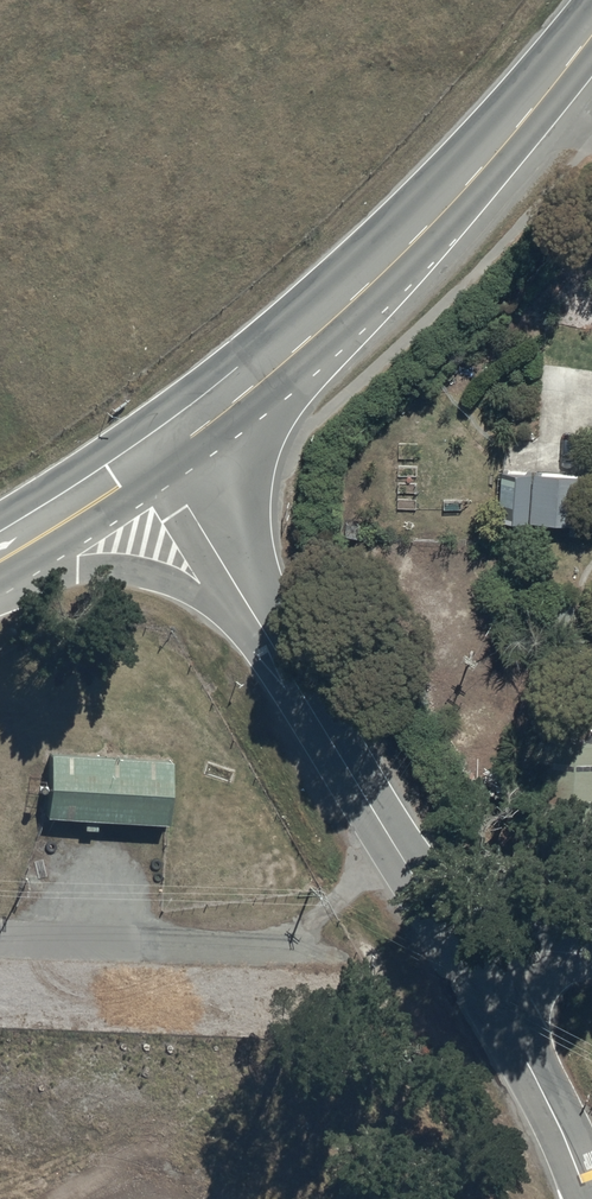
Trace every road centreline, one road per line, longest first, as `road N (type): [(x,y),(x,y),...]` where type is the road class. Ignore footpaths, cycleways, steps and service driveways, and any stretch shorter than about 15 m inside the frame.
road 1 (secondary): [(591,34),(469,185),(395,260),(160,463)]
road 2 (unclassified): [(255,623),(459,950)]
road 3 (unclassified): [(459,950),(565,1134),(590,1198)]
road 4 (secondary): [(255,623),(185,586),(121,570),(43,561),(0,565)]
road 5 (secondary): [(160,463),(0,563)]
road 6 (unclassified): [(160,463),(255,623)]
road 7 (unclassified): [(459,950),(591,955)]

